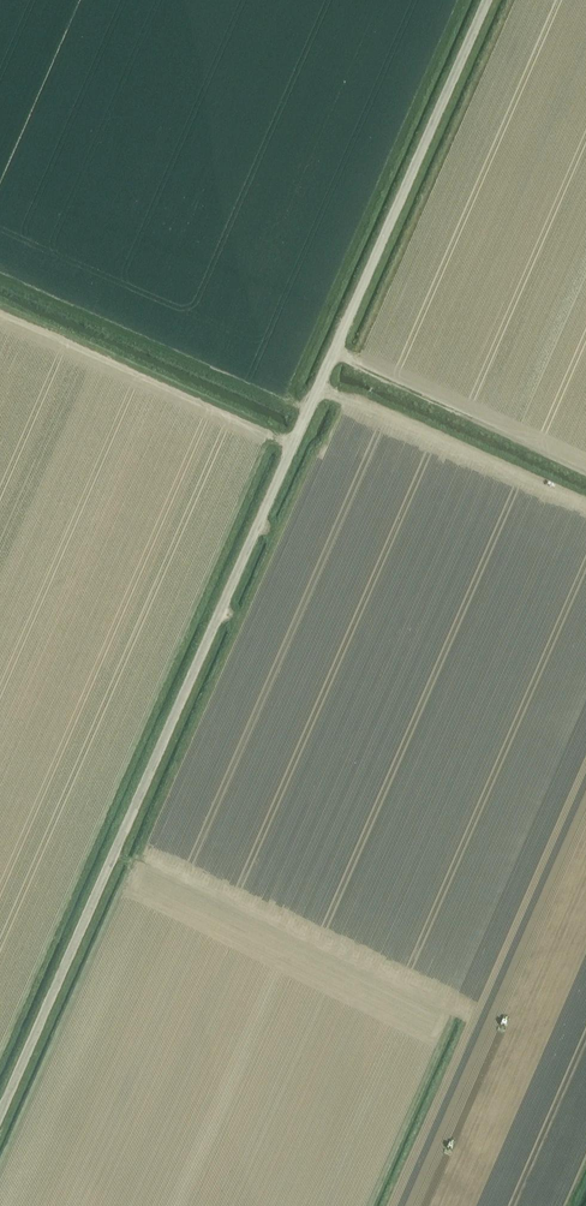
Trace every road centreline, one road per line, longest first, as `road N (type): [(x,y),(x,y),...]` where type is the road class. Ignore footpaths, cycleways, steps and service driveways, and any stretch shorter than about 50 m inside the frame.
road 1 (unclassified): [(0,1116),(488,0)]
road 2 (track): [(333,354),(585,470)]
road 3 (track): [(456,1011),(371,1205)]

